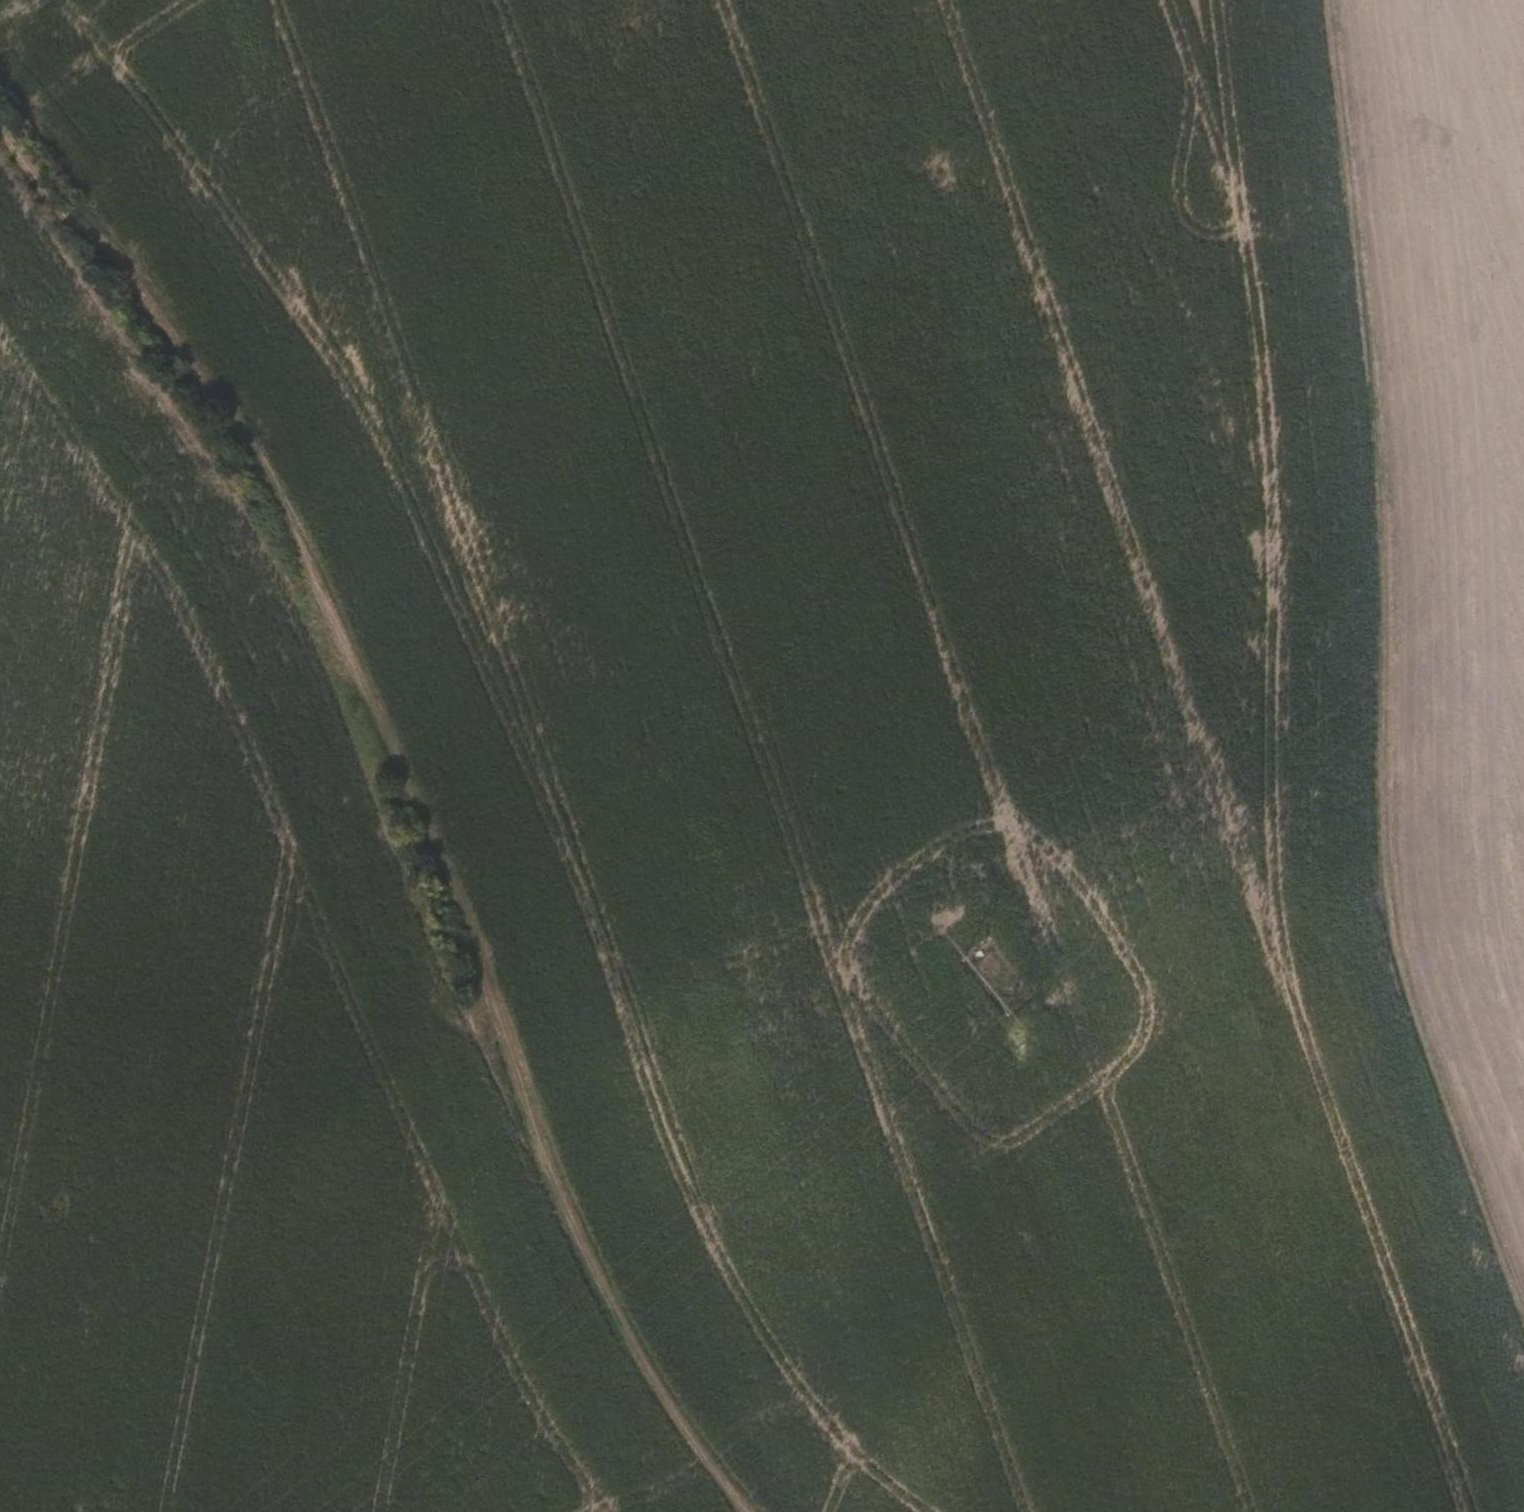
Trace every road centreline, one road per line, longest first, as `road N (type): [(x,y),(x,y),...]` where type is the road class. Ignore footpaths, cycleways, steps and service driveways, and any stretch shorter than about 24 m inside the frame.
road 1 (track): [(0,133),(265,507),(434,881),(552,1184),(637,1344),(744,1511)]
road 2 (track): [(1523,1309),(1403,955),(1390,803),(1384,435),(1335,0)]

